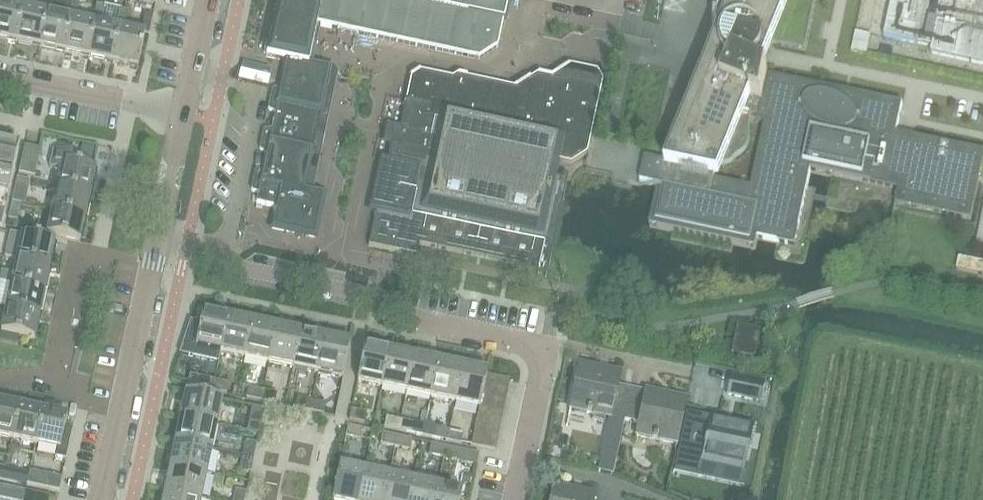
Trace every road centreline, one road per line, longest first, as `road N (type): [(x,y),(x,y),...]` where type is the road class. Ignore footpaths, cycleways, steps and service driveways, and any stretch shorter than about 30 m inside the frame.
road 1 (residential): [(537,345),(411,318),(389,299),(153,250)]
road 2 (residential): [(100,499),(153,250)]
road 3 (residential): [(182,114),(0,73)]
road 4 (residential): [(537,345),(699,376)]
road 5 (residential): [(153,250),(182,114)]
road 6 (residential): [(657,499),(523,463)]
road 7 (residential): [(523,463),(537,345)]

